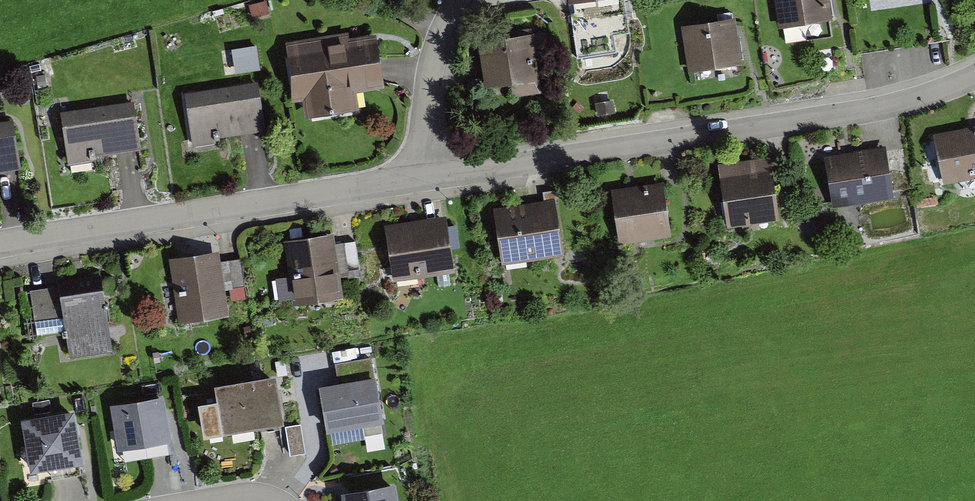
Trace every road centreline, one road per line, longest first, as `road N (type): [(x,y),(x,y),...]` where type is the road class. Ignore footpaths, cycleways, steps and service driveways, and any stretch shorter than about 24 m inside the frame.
road 1 (residential): [(426,176),(918,91),(974,66)]
road 2 (residential): [(0,248),(426,176)]
road 3 (residential): [(454,0),(428,83),(426,176)]

